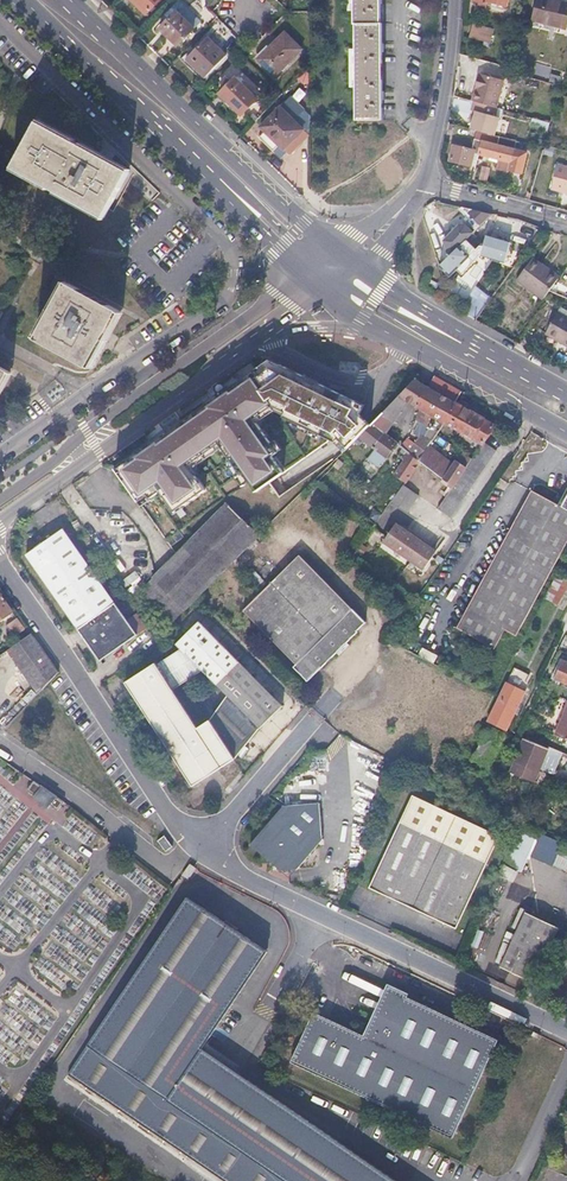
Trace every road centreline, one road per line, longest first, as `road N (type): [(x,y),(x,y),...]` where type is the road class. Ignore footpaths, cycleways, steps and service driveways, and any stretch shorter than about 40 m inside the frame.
road 1 (residential): [(0,453),(206,310),(230,288),(234,272),(223,241),(0,22)]
road 2 (unclassified): [(199,851),(566,1036)]
road 3 (tertiary): [(304,272),(0,500)]
road 4 (secondary): [(334,249),(71,0)]
road 5 (unclassified): [(0,565),(199,851)]
road 6 (tertiary): [(0,519),(255,337)]
road 7 (secondary): [(23,0),(204,176)]
road 8 (unclassified): [(0,745),(165,862),(199,851)]
road 9 (secondary): [(386,332),(566,433)]
road 10 (residential): [(426,182),(454,0)]
road 11 (residential): [(314,716),(199,851)]
road 12 (tertiary): [(494,351),(445,339),(340,279)]
road 13 (secondary): [(494,351),(359,269)]
road 14 (residential): [(566,223),(426,182)]
road 15 (residential): [(204,176),(260,207),(318,262)]
road 16 (secondary): [(204,176),(304,272)]
road 17 (secondary): [(255,337),(306,328),(386,332)]

